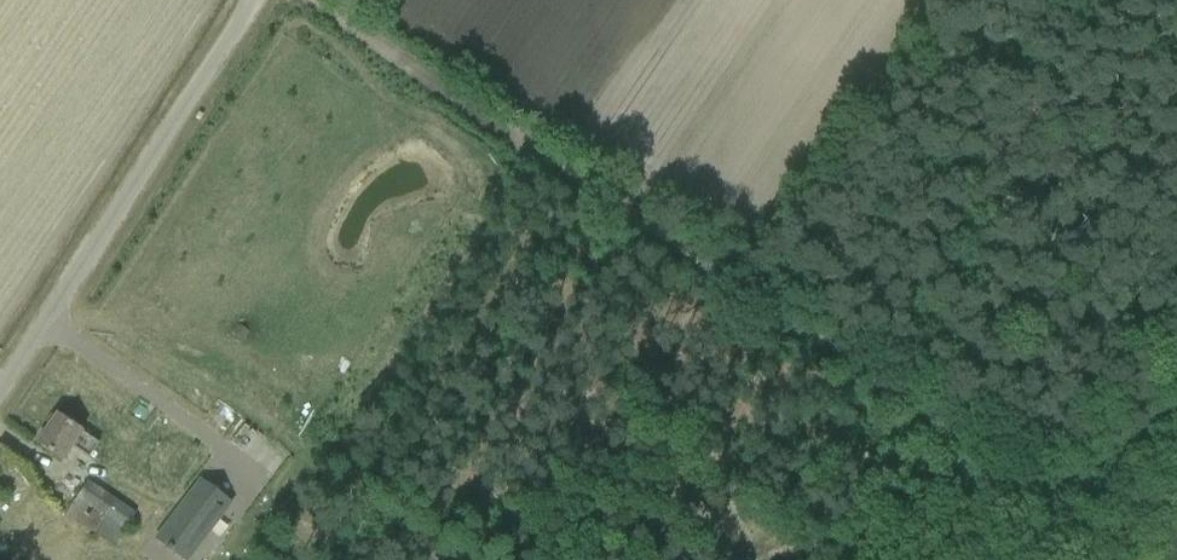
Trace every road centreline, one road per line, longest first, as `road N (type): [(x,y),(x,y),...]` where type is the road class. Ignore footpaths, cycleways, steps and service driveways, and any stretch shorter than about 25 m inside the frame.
road 1 (track): [(302,0),(1046,498)]
road 2 (unclassified): [(0,387),(256,0)]
road 3 (track): [(1176,408),(1058,509),(1046,498)]

